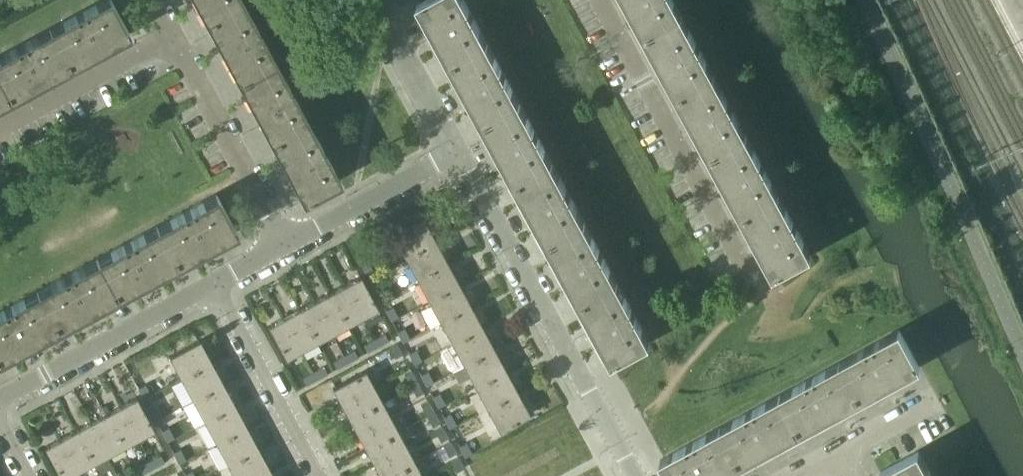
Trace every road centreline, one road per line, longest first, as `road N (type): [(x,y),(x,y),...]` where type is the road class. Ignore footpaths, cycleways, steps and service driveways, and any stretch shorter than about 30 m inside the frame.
road 1 (residential): [(634,475),(456,155)]
road 2 (residential): [(749,275),(600,0)]
road 3 (residential): [(0,398),(213,285)]
road 4 (residential): [(284,245),(166,38)]
road 5 (residential): [(213,285),(316,475)]
road 6 (residential): [(284,245),(456,155)]
road 7 (residential): [(0,131),(166,38)]
road 8 (residential): [(456,155),(372,0)]

